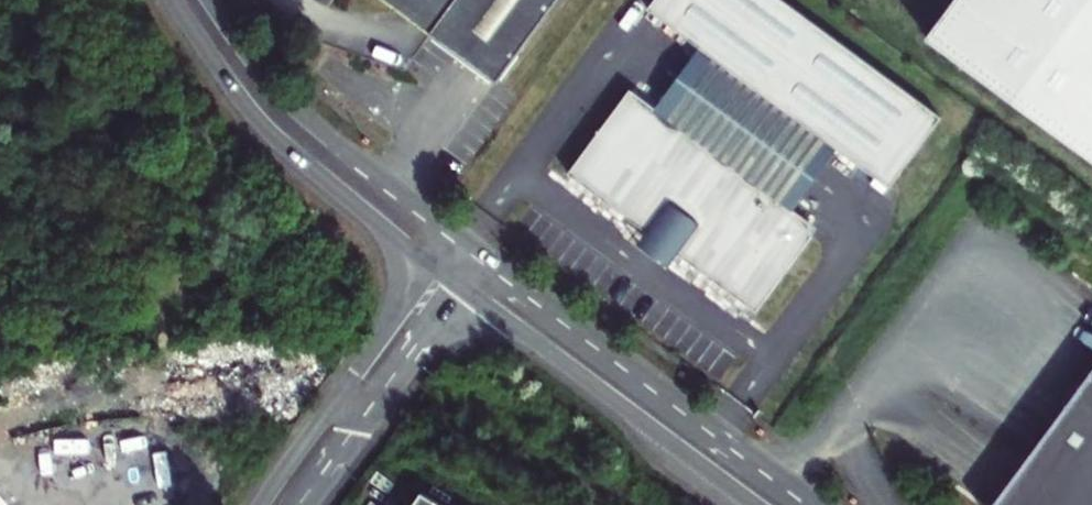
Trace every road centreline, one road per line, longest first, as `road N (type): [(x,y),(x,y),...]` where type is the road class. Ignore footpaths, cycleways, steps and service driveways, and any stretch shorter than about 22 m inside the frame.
road 1 (unclassified): [(816,504),(472,252)]
road 2 (unclassified): [(173,0),(265,130),(450,282)]
road 3 (unclassified): [(450,282),(753,504)]
road 4 (unclassified): [(472,252),(308,122),(210,0)]
road 5 (unclassified): [(292,504),(450,282)]

